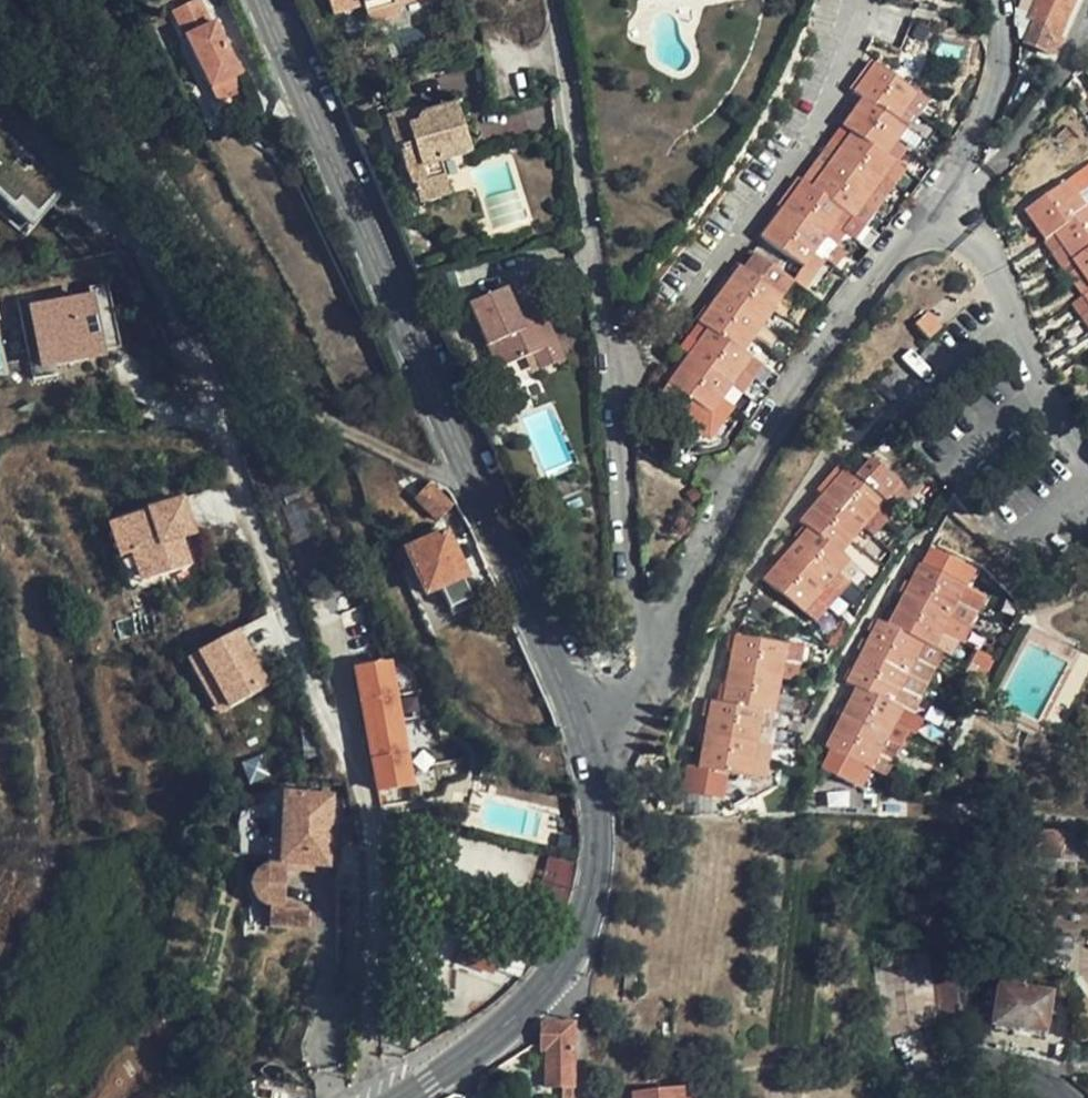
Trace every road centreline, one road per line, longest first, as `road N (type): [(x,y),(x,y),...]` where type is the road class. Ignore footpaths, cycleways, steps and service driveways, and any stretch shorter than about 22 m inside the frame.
road 1 (tertiary): [(262,0),(575,717)]
road 2 (residential): [(638,632),(683,597),(743,472),(909,232),(935,210),(974,142),(1005,62),(998,0)]
road 3 (residential): [(379,1097),(363,821),(341,745),(208,413)]
road 4 (residential): [(638,632),(555,0)]
road 5 (tertiary): [(575,717),(588,762),(595,867),(562,962)]
road 6 (tertiary): [(562,962),(477,1049),(402,1097)]
road 7 (tertiary): [(896,1097),(921,1079),(958,1067),(996,1067),(1060,1097)]
road 8 (residential): [(579,1097),(581,997),(562,962)]
road 9 (residential): [(575,717),(637,687),(638,632)]

